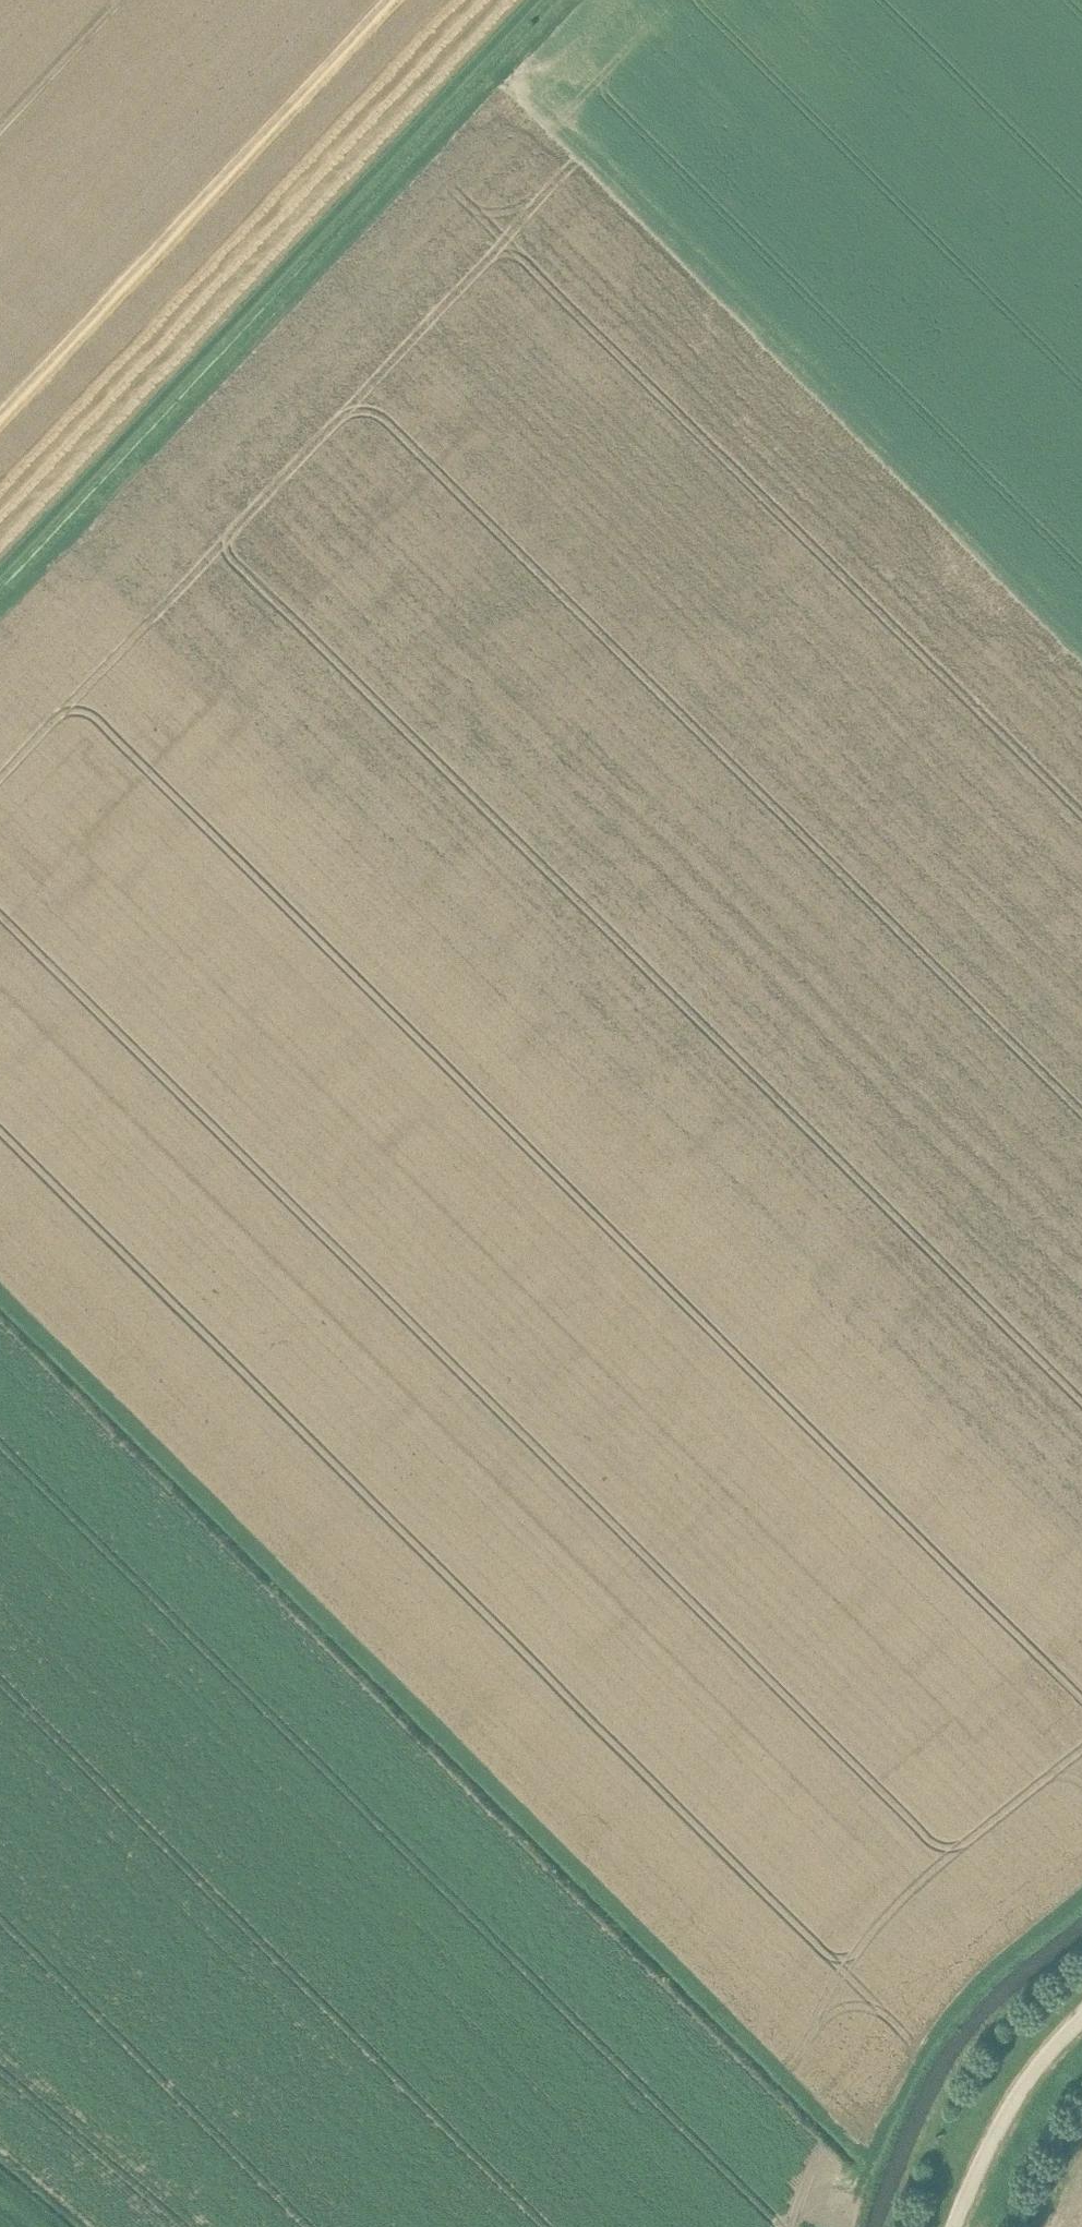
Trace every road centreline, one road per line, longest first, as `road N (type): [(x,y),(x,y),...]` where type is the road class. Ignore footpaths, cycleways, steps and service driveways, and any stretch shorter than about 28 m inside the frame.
road 1 (unclassified): [(954,2226),(1011,2104),(1081,2018)]

